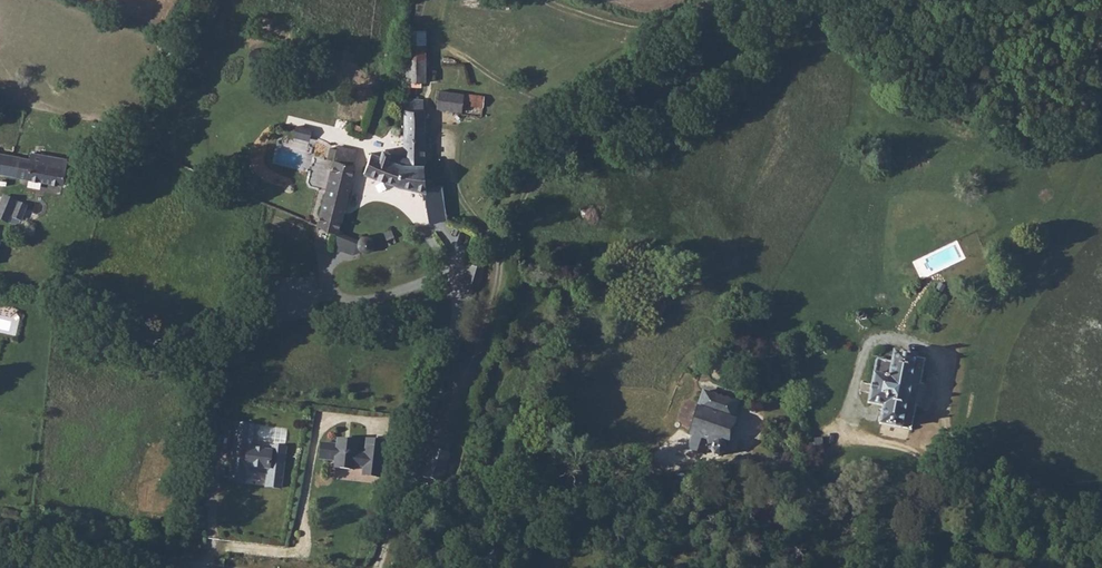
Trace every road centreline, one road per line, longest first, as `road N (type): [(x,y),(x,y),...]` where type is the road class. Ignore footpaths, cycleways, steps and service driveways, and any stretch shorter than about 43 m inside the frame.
road 1 (track): [(430,567),(835,443),(864,345),(928,348)]
road 2 (track): [(377,567),(426,431),(440,429),(457,411),(497,287),(496,244),(445,145),(430,78)]
road 3 (track): [(496,244),(549,147),(552,119),(546,98),(502,83),(437,43),(443,0)]
road 4 (track): [(426,431),(450,337),(449,253),(420,218),(365,184)]
road 5 (residential): [(0,527),(241,567)]
road 6 (track): [(546,0),(663,34),(717,30),(764,0)]
road 7 (track): [(835,443),(1003,567)]

